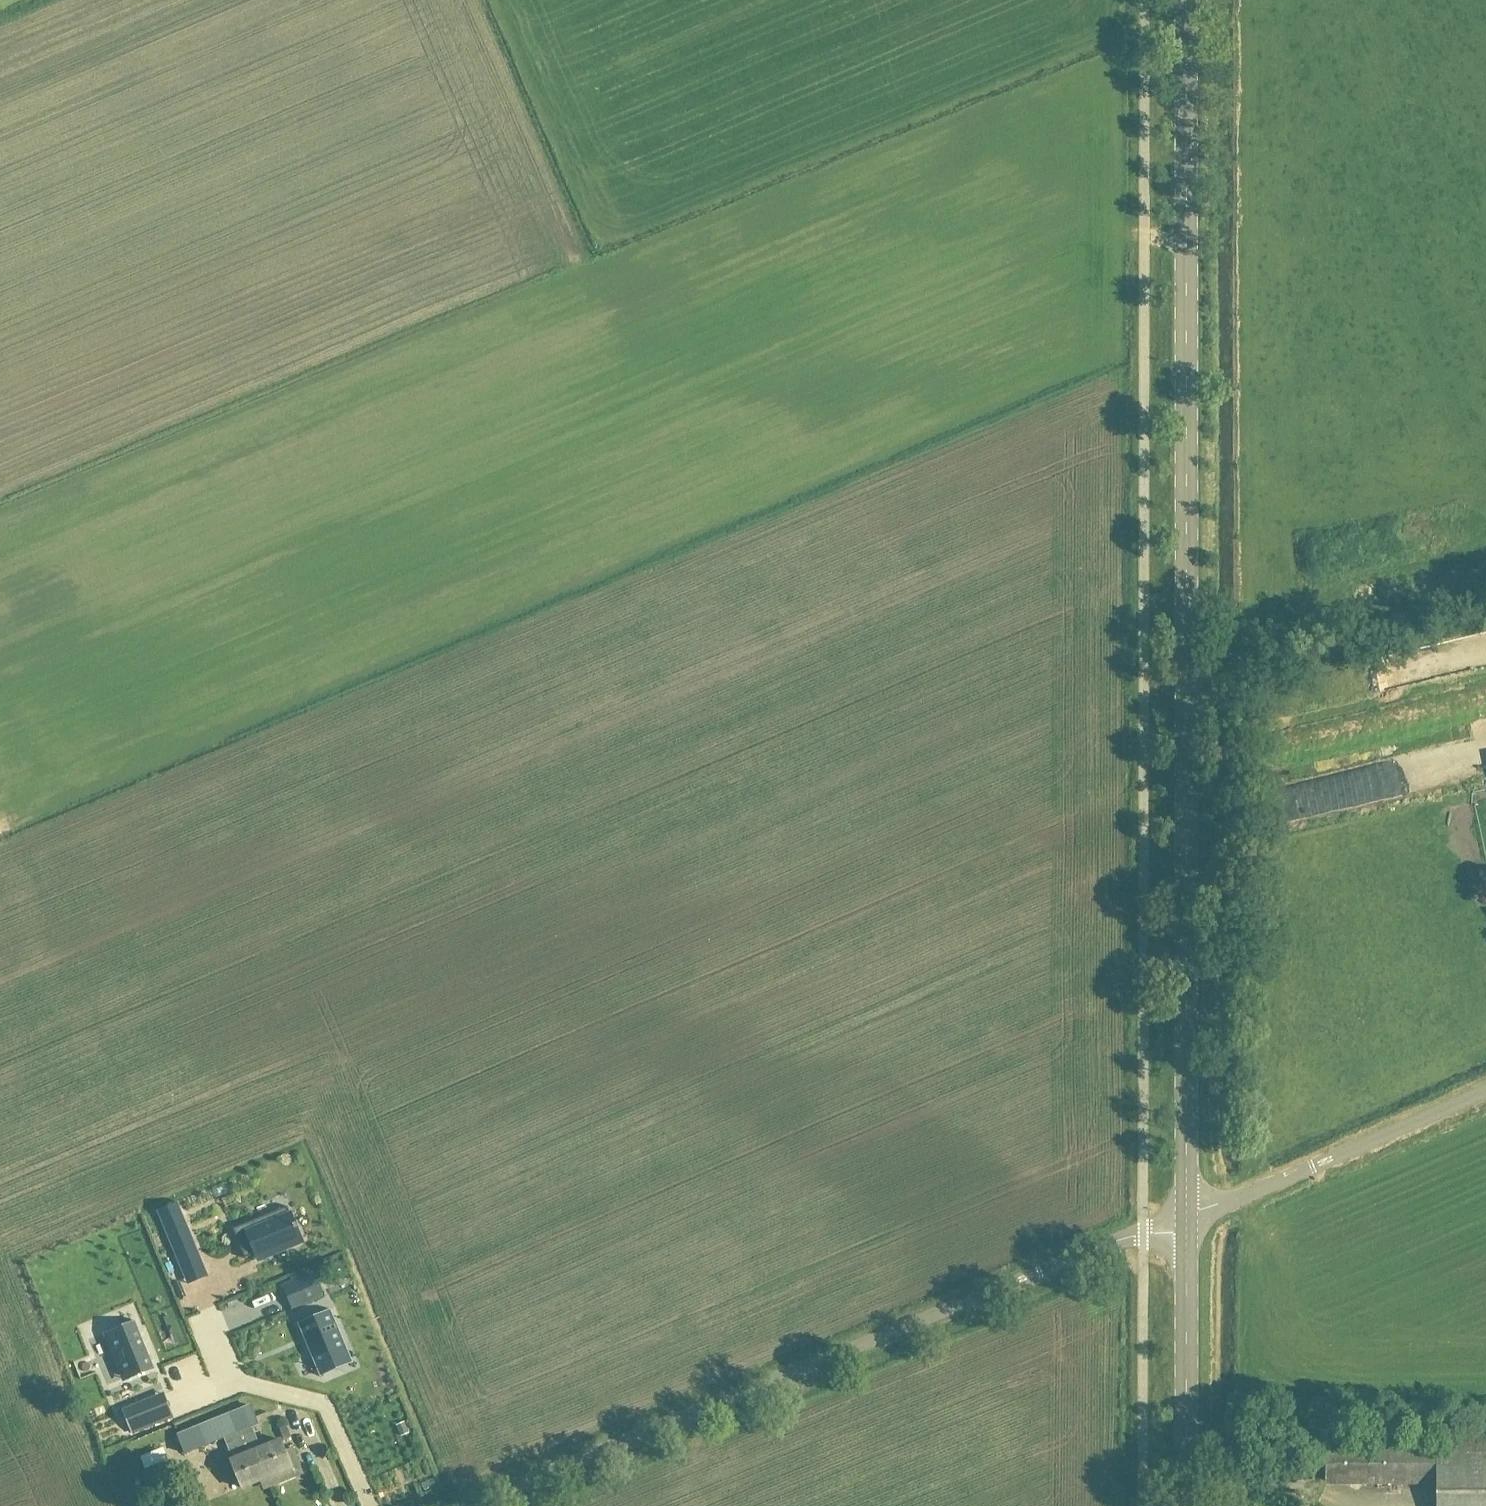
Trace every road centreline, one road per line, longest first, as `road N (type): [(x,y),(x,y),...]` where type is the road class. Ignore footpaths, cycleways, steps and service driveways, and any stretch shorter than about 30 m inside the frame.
road 1 (secondary): [(1186,1222),(1186,0)]
road 2 (unclassified): [(464,1505),(1143,1230),(1186,1222)]
road 3 (unclassified): [(1186,1222),(1485,1095)]
road 4 (secondary): [(1186,1505),(1186,1222)]

